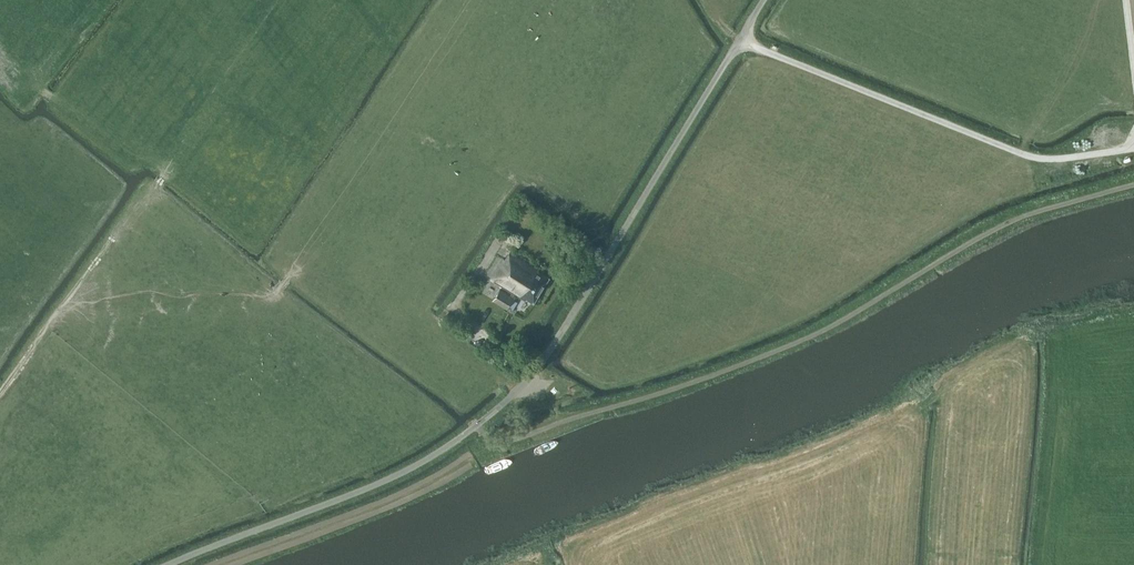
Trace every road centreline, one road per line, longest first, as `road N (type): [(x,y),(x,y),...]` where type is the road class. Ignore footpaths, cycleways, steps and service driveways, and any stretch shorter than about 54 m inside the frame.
road 1 (unclassified): [(168,564),(416,466),(518,392),(738,40)]
road 2 (unclassified): [(738,40),(1030,157),(1133,149)]

